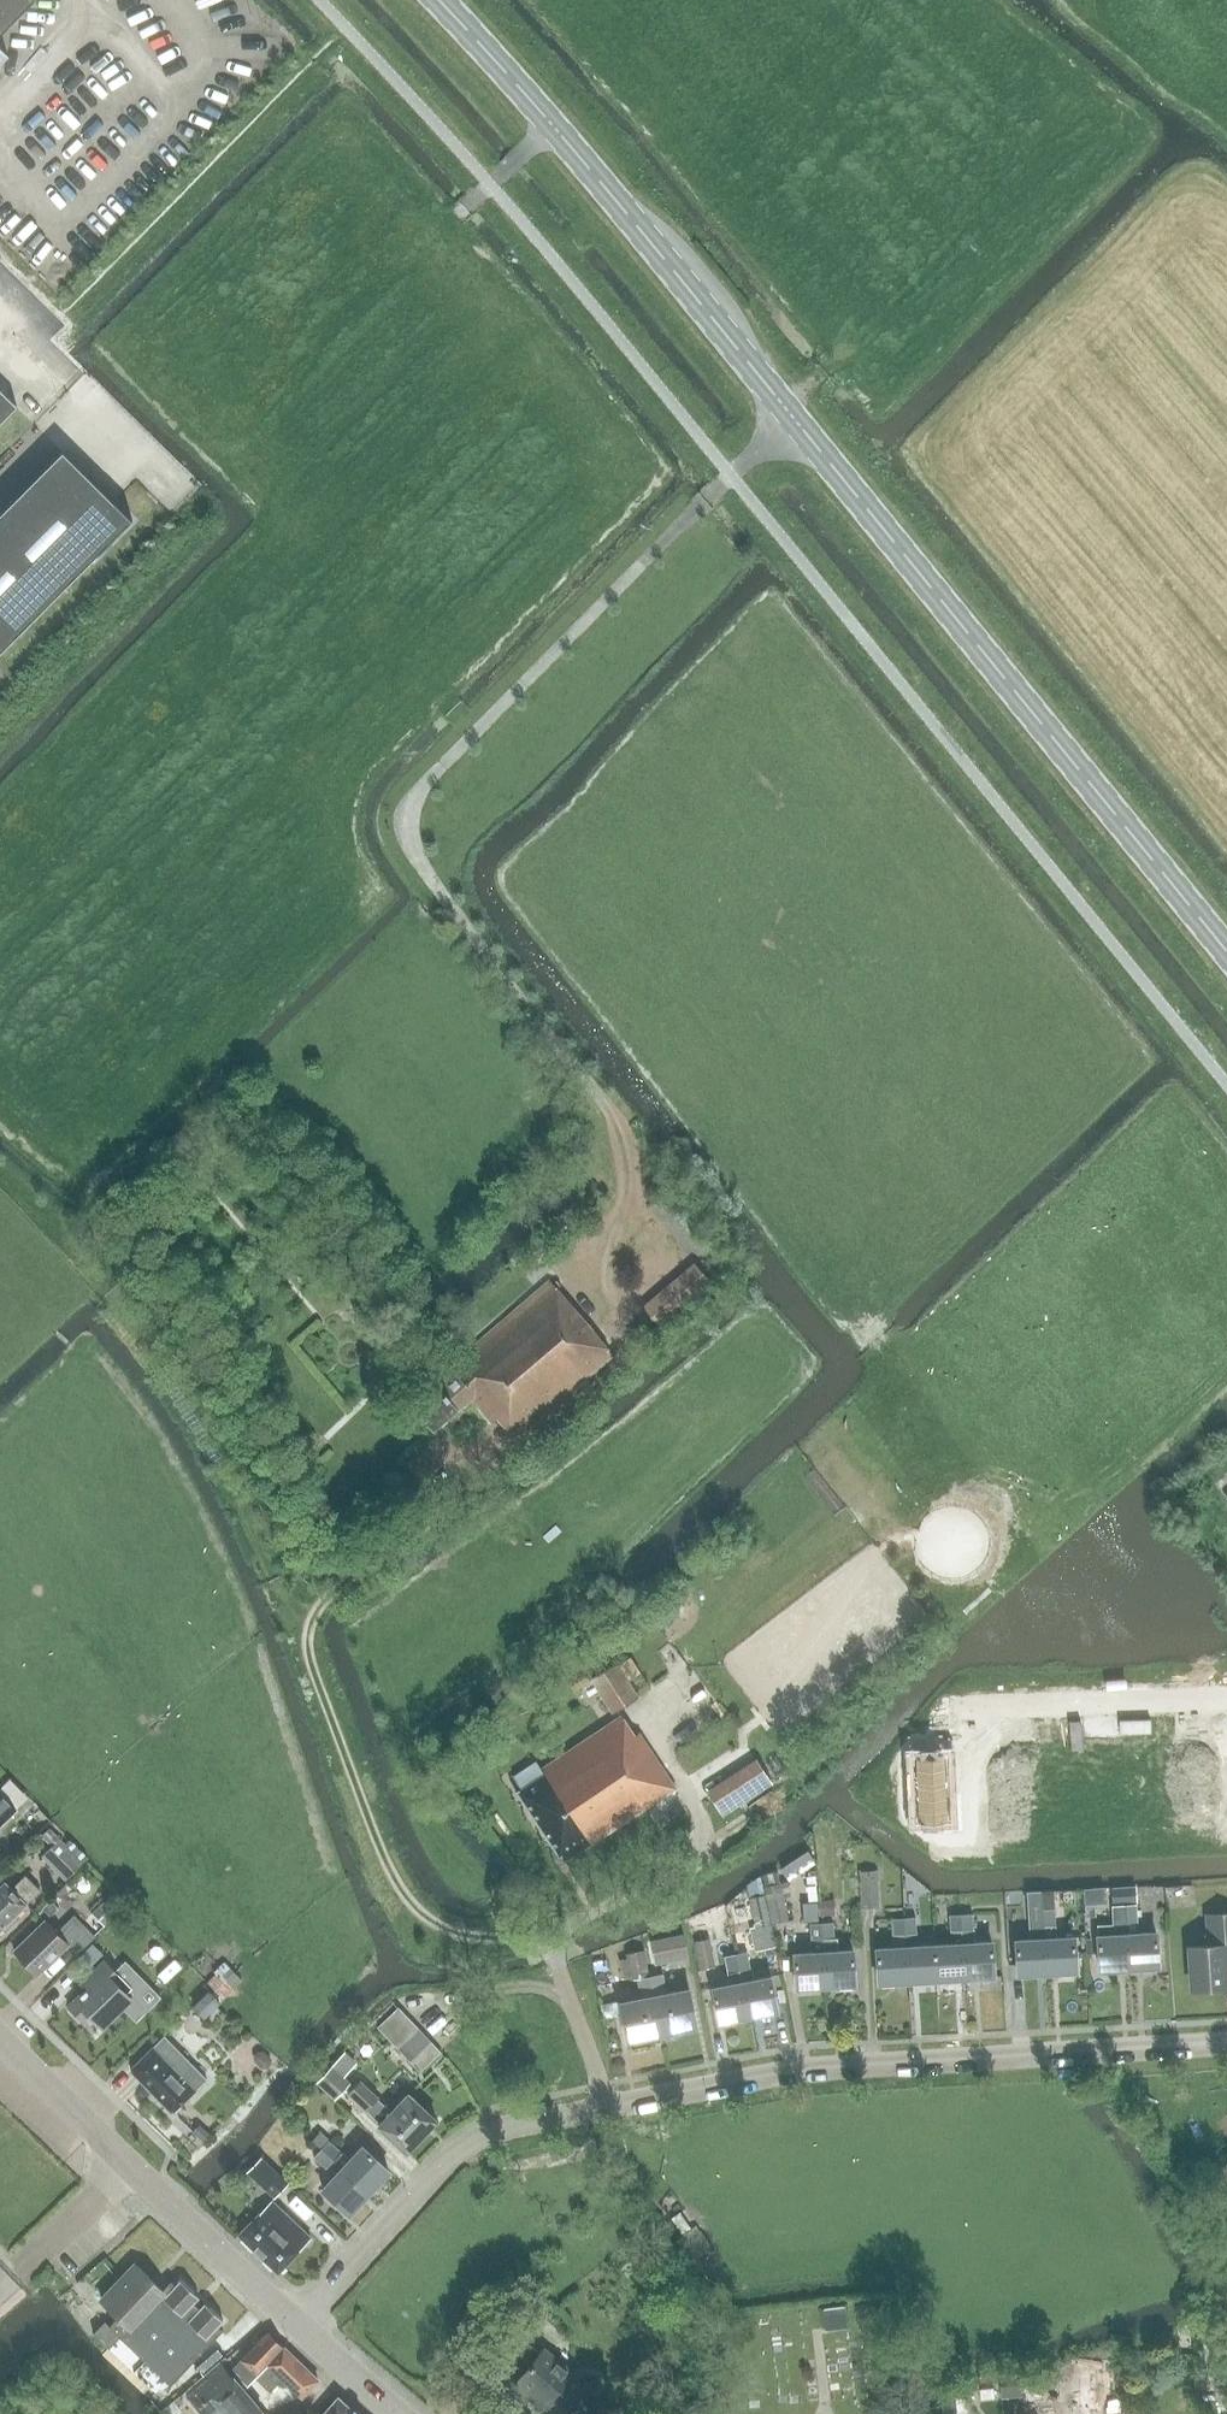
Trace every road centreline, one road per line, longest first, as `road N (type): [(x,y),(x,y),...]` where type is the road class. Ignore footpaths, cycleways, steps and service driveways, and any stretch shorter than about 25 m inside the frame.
road 1 (primary): [(1226,954),(615,201),(441,0)]
road 2 (track): [(555,1938),(460,1943),(427,1918),(394,1876),(312,1668),(309,1634),(329,1596),(510,1457)]
road 3 (residential): [(606,2106),(815,2068),(1226,2043)]
road 4 (tertiary): [(296,2324),(0,2037)]
road 5 (residential): [(296,2324),(463,2147),(513,2125),(606,2106)]
road 6 (track): [(1226,1698),(960,1712)]
road 7 (residential): [(606,2106),(555,1938)]
road 8 (tertiary): [(401,2413),(296,2324)]

